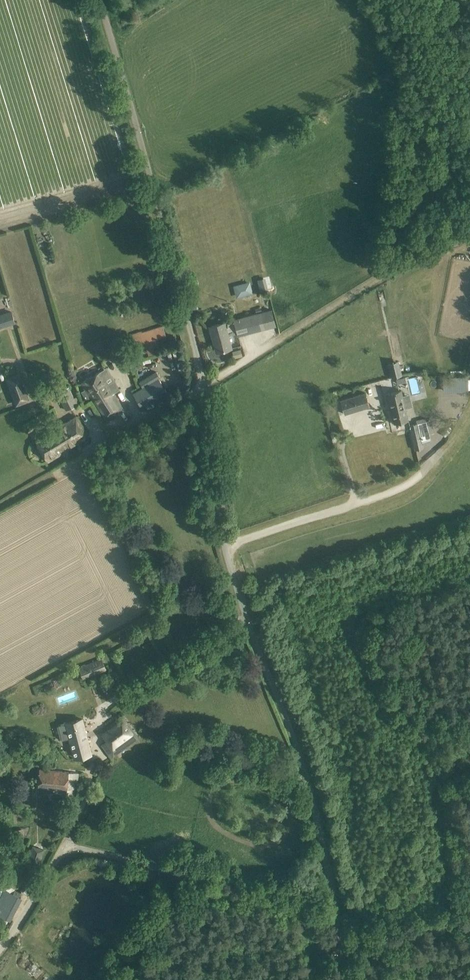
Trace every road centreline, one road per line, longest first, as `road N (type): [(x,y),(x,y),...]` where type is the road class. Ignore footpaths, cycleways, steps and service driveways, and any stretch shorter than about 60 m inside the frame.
road 1 (unclassified): [(334,910),(300,756),(225,547),(199,384)]
road 2 (unclassified): [(199,384),(103,0)]
road 3 (unclassified): [(334,910),(63,847)]
road 4 (track): [(199,384),(424,252)]
road 5 (track): [(393,0),(469,164)]
road 6 (unclassified): [(0,951),(63,847)]

